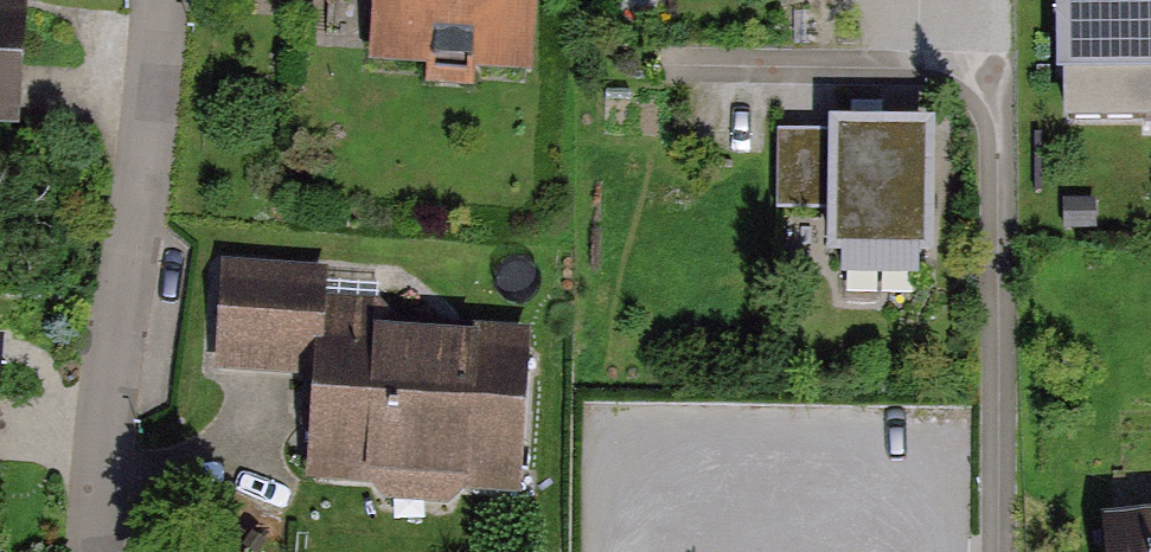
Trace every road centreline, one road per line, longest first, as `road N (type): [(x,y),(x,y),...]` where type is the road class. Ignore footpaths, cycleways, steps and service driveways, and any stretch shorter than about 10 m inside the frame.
road 1 (residential): [(96,551),(161,0)]

